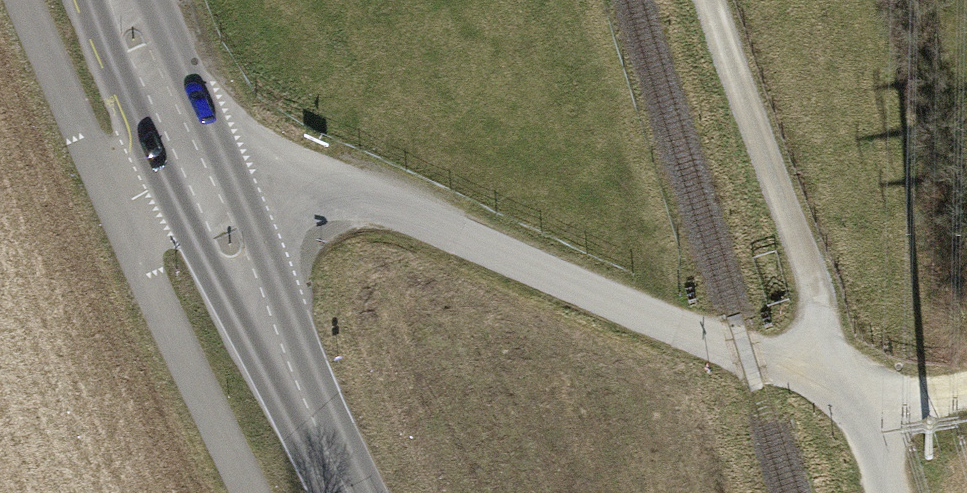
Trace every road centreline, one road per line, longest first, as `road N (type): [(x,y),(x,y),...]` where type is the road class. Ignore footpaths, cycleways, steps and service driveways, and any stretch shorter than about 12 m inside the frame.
road 1 (track): [(117,207),(148,190),(202,185),(291,181),(364,196),(519,268),(851,387)]
road 2 (secondary): [(120,0),(350,492)]
road 3 (track): [(715,0),(851,387)]
road 4 (track): [(251,492),(117,207)]
road 5 (track): [(117,207),(16,0)]

